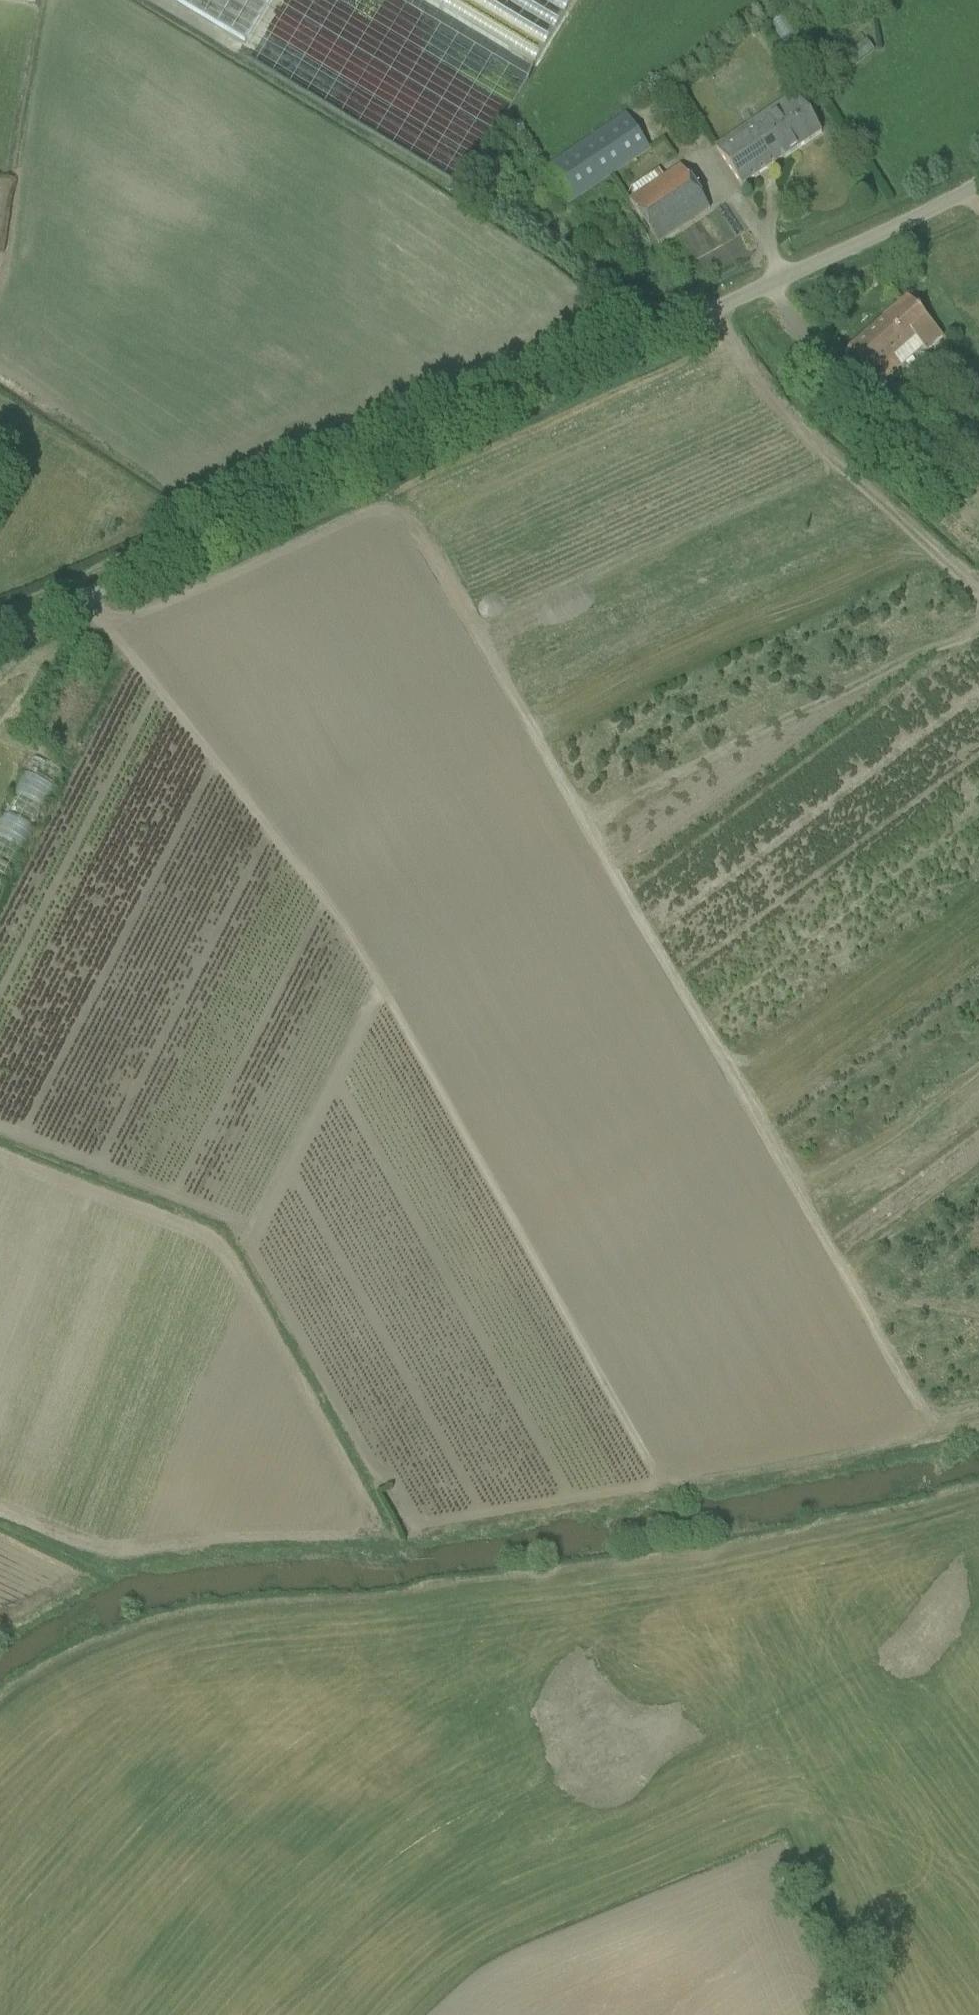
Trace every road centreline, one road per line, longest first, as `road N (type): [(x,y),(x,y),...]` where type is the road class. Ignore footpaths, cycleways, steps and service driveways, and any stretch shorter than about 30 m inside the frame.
road 1 (unclassified): [(0,634),(978,183)]

